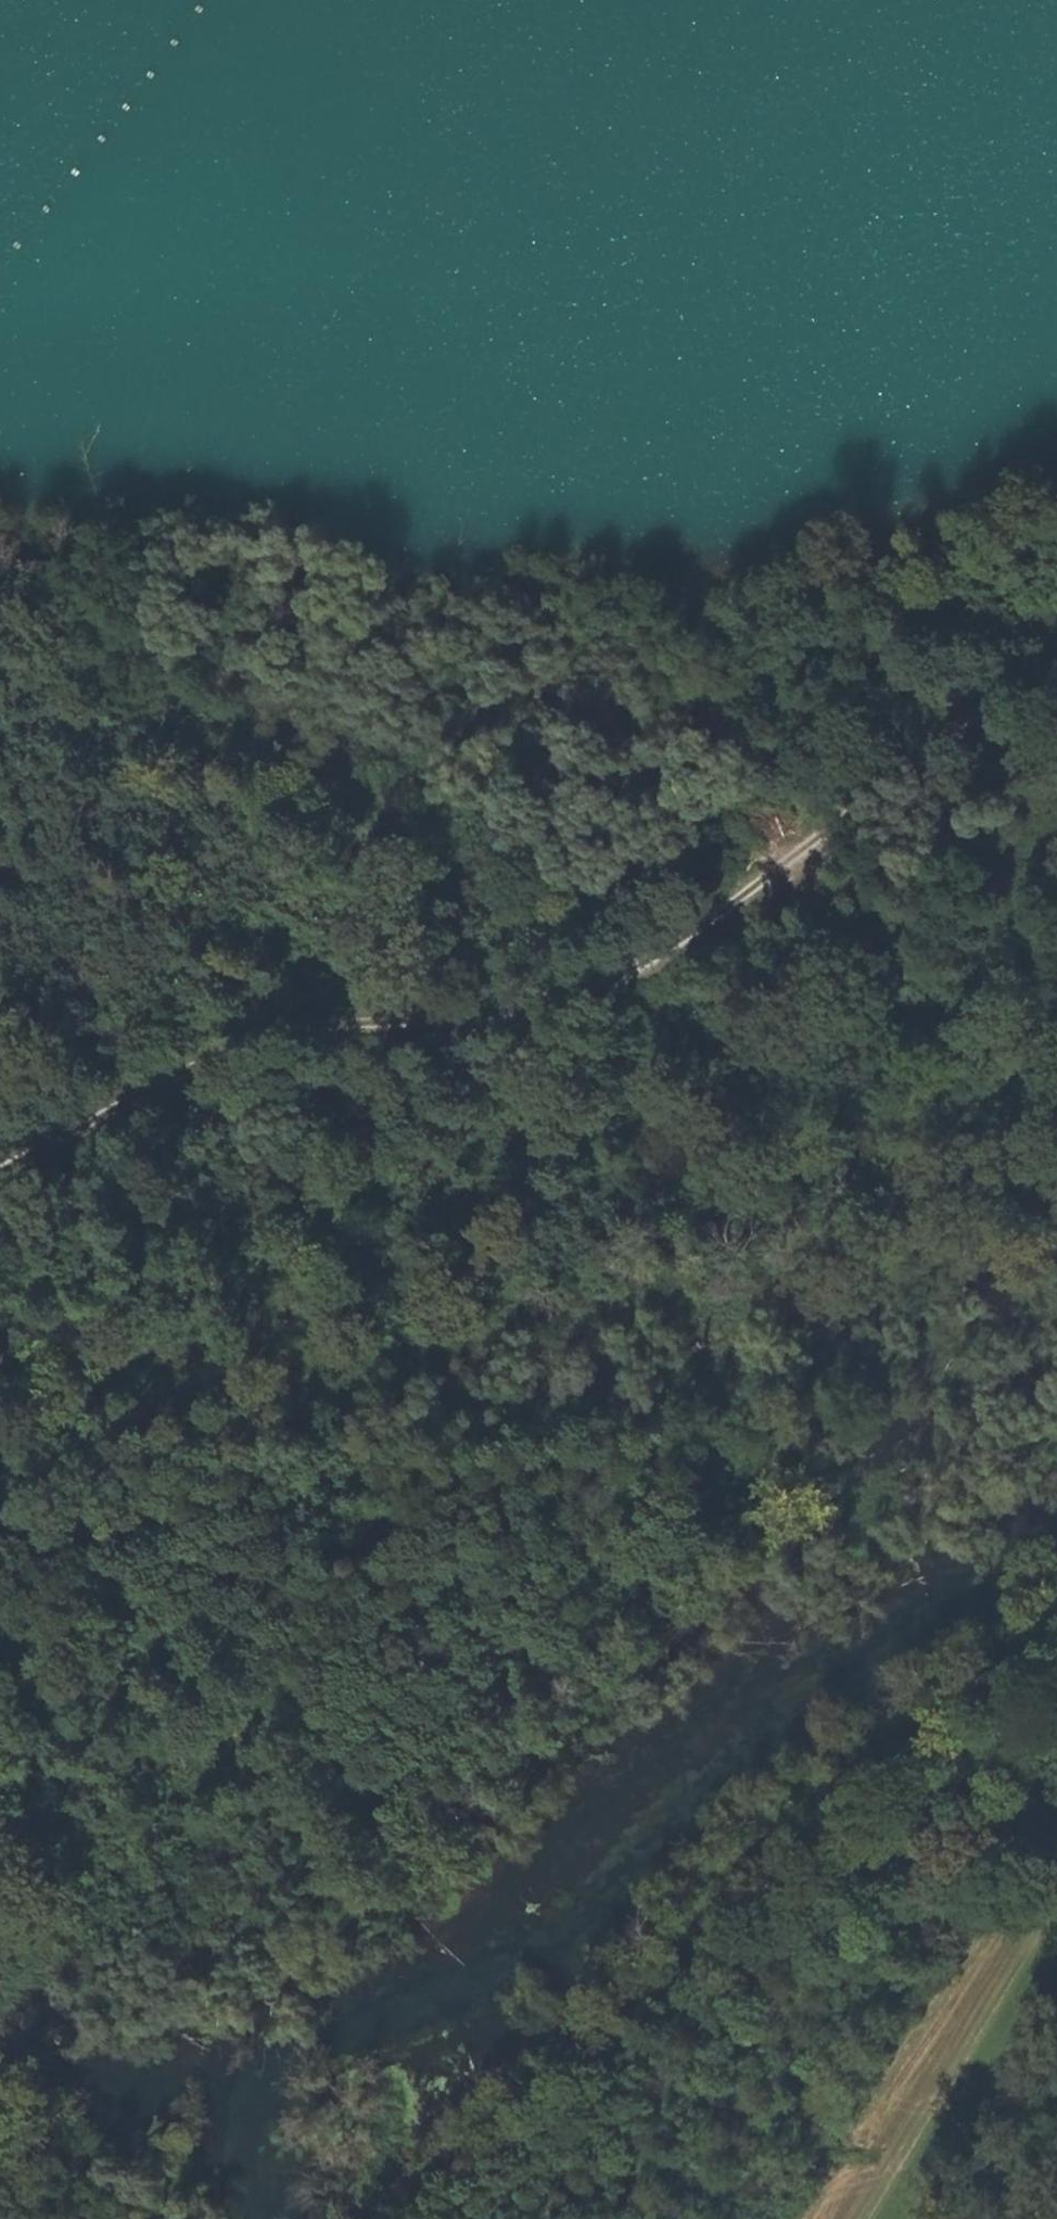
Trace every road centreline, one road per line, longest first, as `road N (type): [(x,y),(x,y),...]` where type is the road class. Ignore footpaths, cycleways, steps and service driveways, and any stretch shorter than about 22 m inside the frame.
road 1 (track): [(1056,683),(989,721),(711,929),(467,1008),(304,1036),(200,1074),(0,1184)]
road 2 (track): [(573,2218),(602,2163),(755,1973),(1033,1827),(1056,1829)]
road 3 (track): [(883,2218),(1056,1962)]

